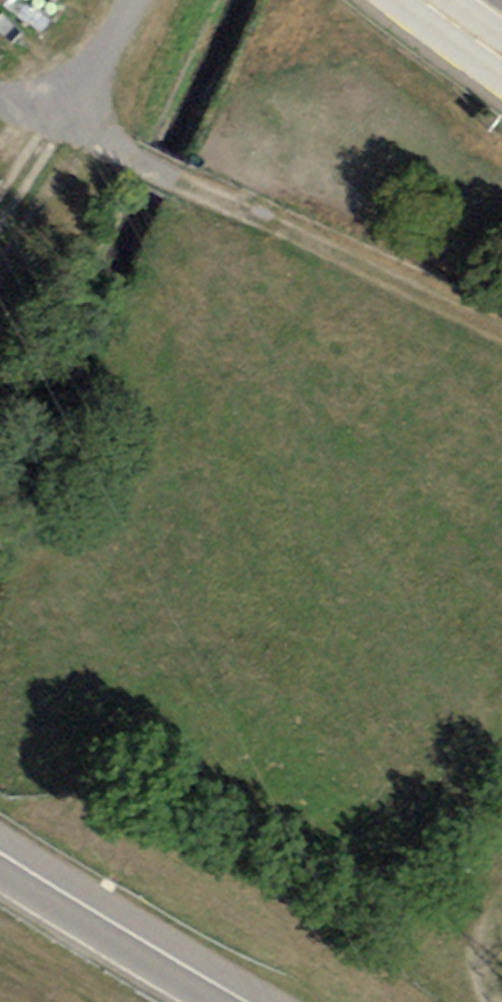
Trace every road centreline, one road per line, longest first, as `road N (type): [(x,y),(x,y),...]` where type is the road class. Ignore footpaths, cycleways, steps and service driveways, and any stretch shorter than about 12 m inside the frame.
road 1 (track): [(501,335),(61,119),(0,210)]
road 2 (motorway): [(212,1001),(0,874)]

